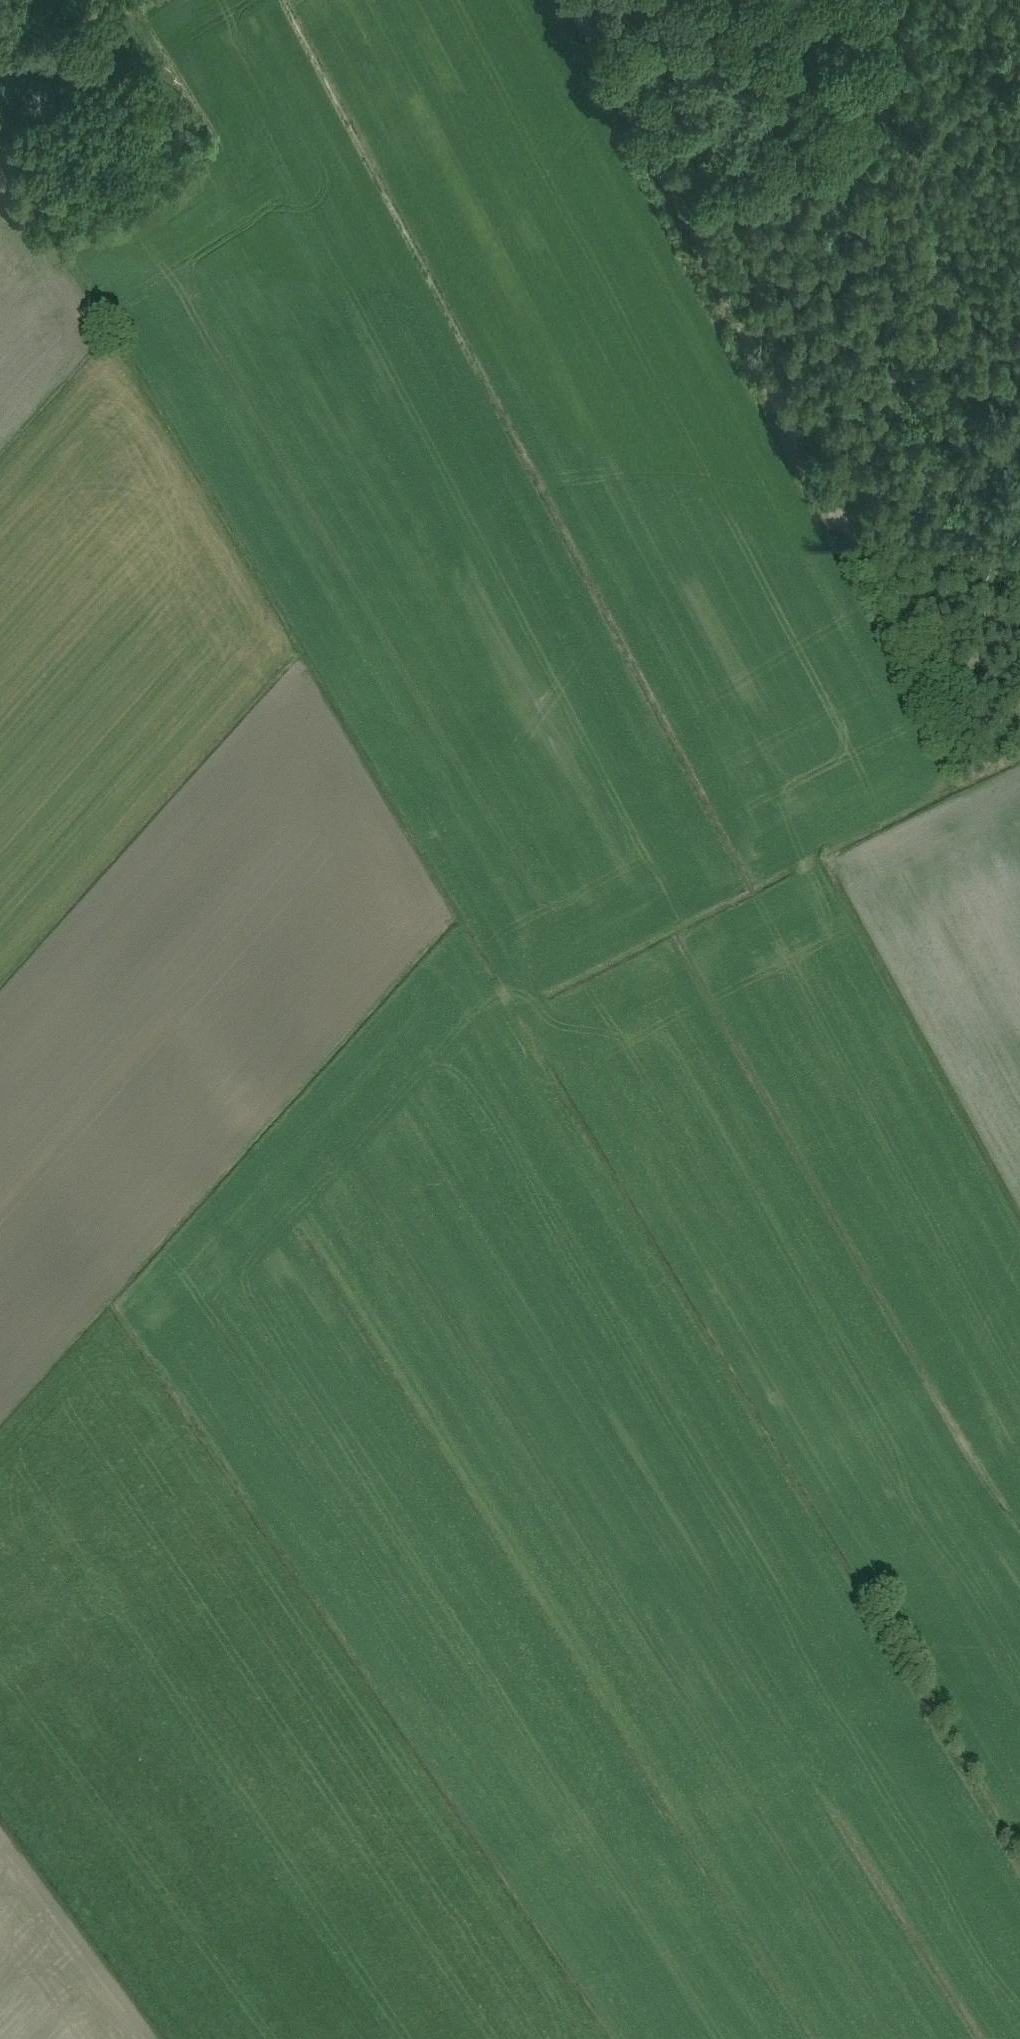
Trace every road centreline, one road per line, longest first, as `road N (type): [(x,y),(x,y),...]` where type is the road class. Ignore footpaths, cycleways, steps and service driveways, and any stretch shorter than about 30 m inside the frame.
road 1 (track): [(1019,548),(926,549),(838,516),(809,476),(565,0)]
road 2 (track): [(129,0),(0,80)]

